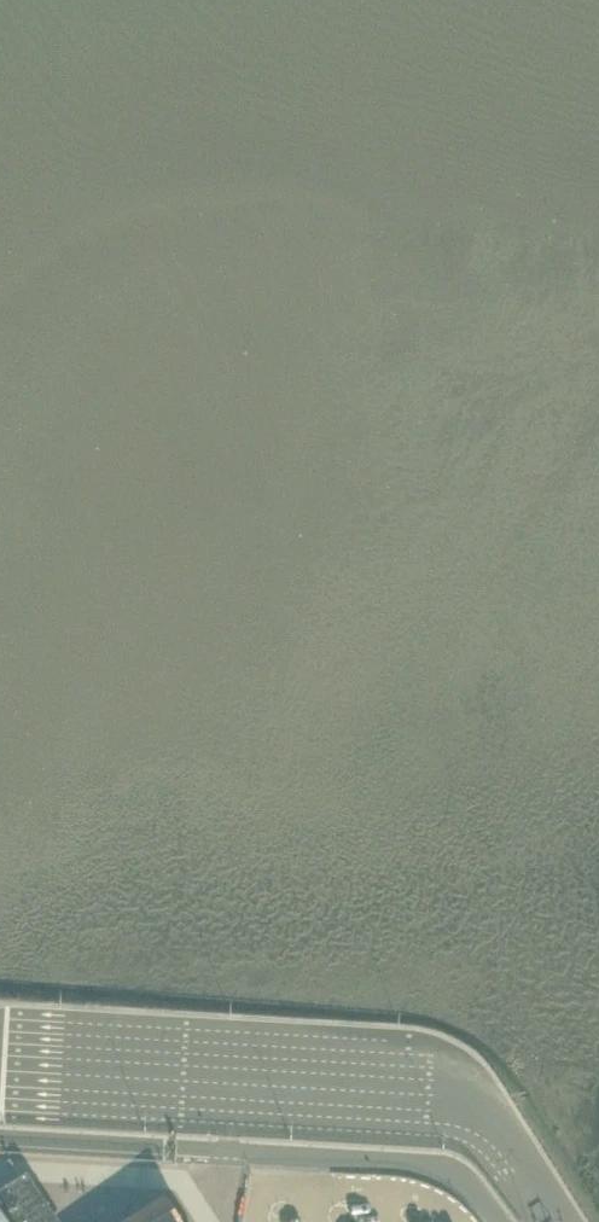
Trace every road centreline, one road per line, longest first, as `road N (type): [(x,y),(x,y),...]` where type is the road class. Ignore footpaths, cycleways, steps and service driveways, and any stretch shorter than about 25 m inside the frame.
road 1 (primary): [(0,1138),(435,1164),(460,1178),(493,1221)]

